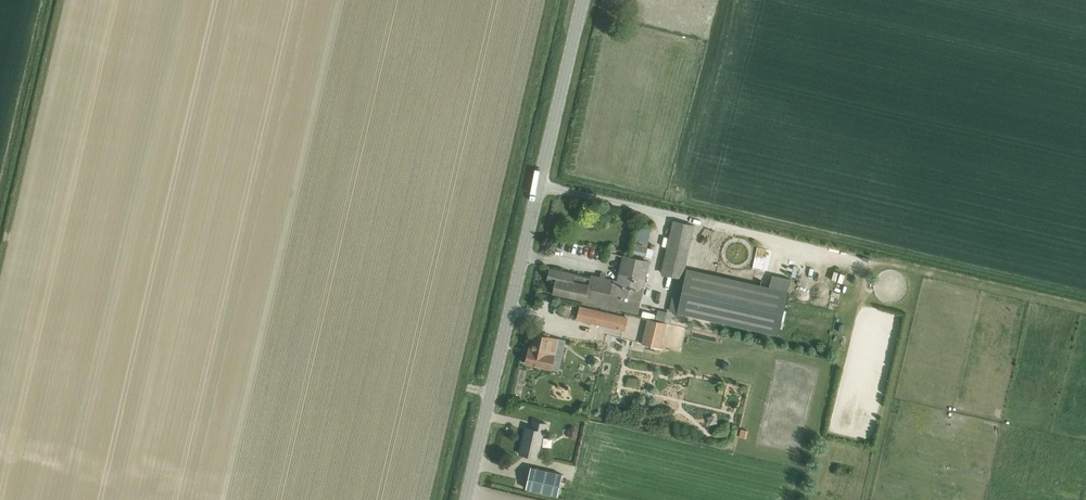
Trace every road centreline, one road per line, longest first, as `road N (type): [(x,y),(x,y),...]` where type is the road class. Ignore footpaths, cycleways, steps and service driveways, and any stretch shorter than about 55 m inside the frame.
road 1 (track): [(551,0),(434,499)]
road 2 (unclassified): [(466,499),(583,0)]
road 3 (track): [(62,0),(0,266)]

